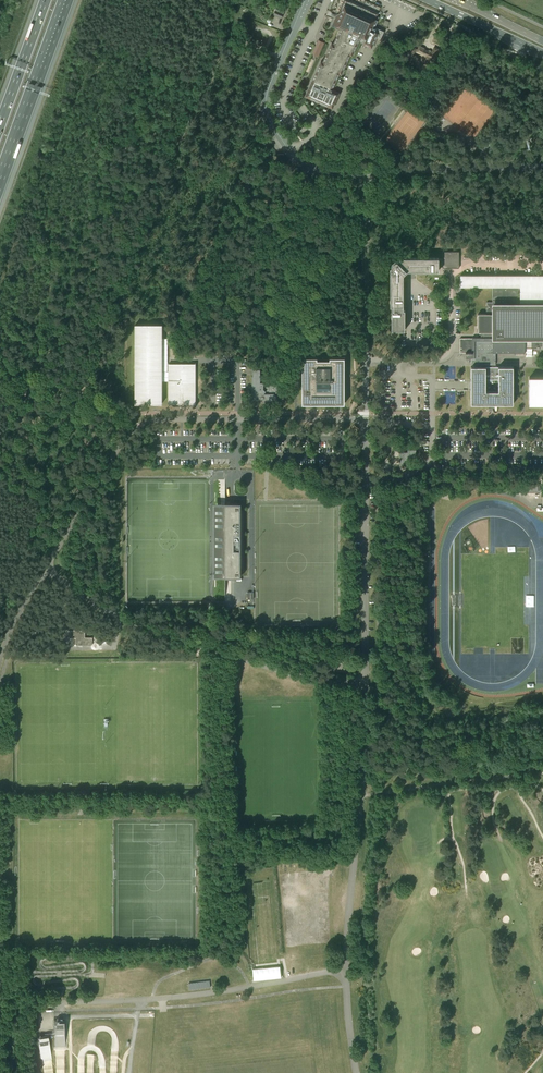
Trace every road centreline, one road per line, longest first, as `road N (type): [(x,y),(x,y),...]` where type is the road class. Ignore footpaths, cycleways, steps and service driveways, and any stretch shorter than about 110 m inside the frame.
road 1 (unclassified): [(366,419),(142,425),(123,441),(46,567)]
road 2 (unclassified): [(0,1004),(168,997),(346,969)]
road 3 (unclassified): [(366,684),(302,678),(124,618),(46,567)]
road 4 (unclassified): [(366,684),(366,419)]
road 5 (unclassified): [(366,419),(366,171)]
road 6 (unclassified): [(366,171),(308,168),(270,122),(267,92),(302,10)]
road 7 (motorway): [(0,180),(66,0)]
road 8 (unclassified): [(361,795),(542,765)]
road 9 (unclassified): [(542,166),(366,171)]
road 10 (unclassified): [(346,969),(361,795)]
road 11 (motorway): [(45,0),(0,125)]
road 12 (primary): [(428,0),(542,53)]

